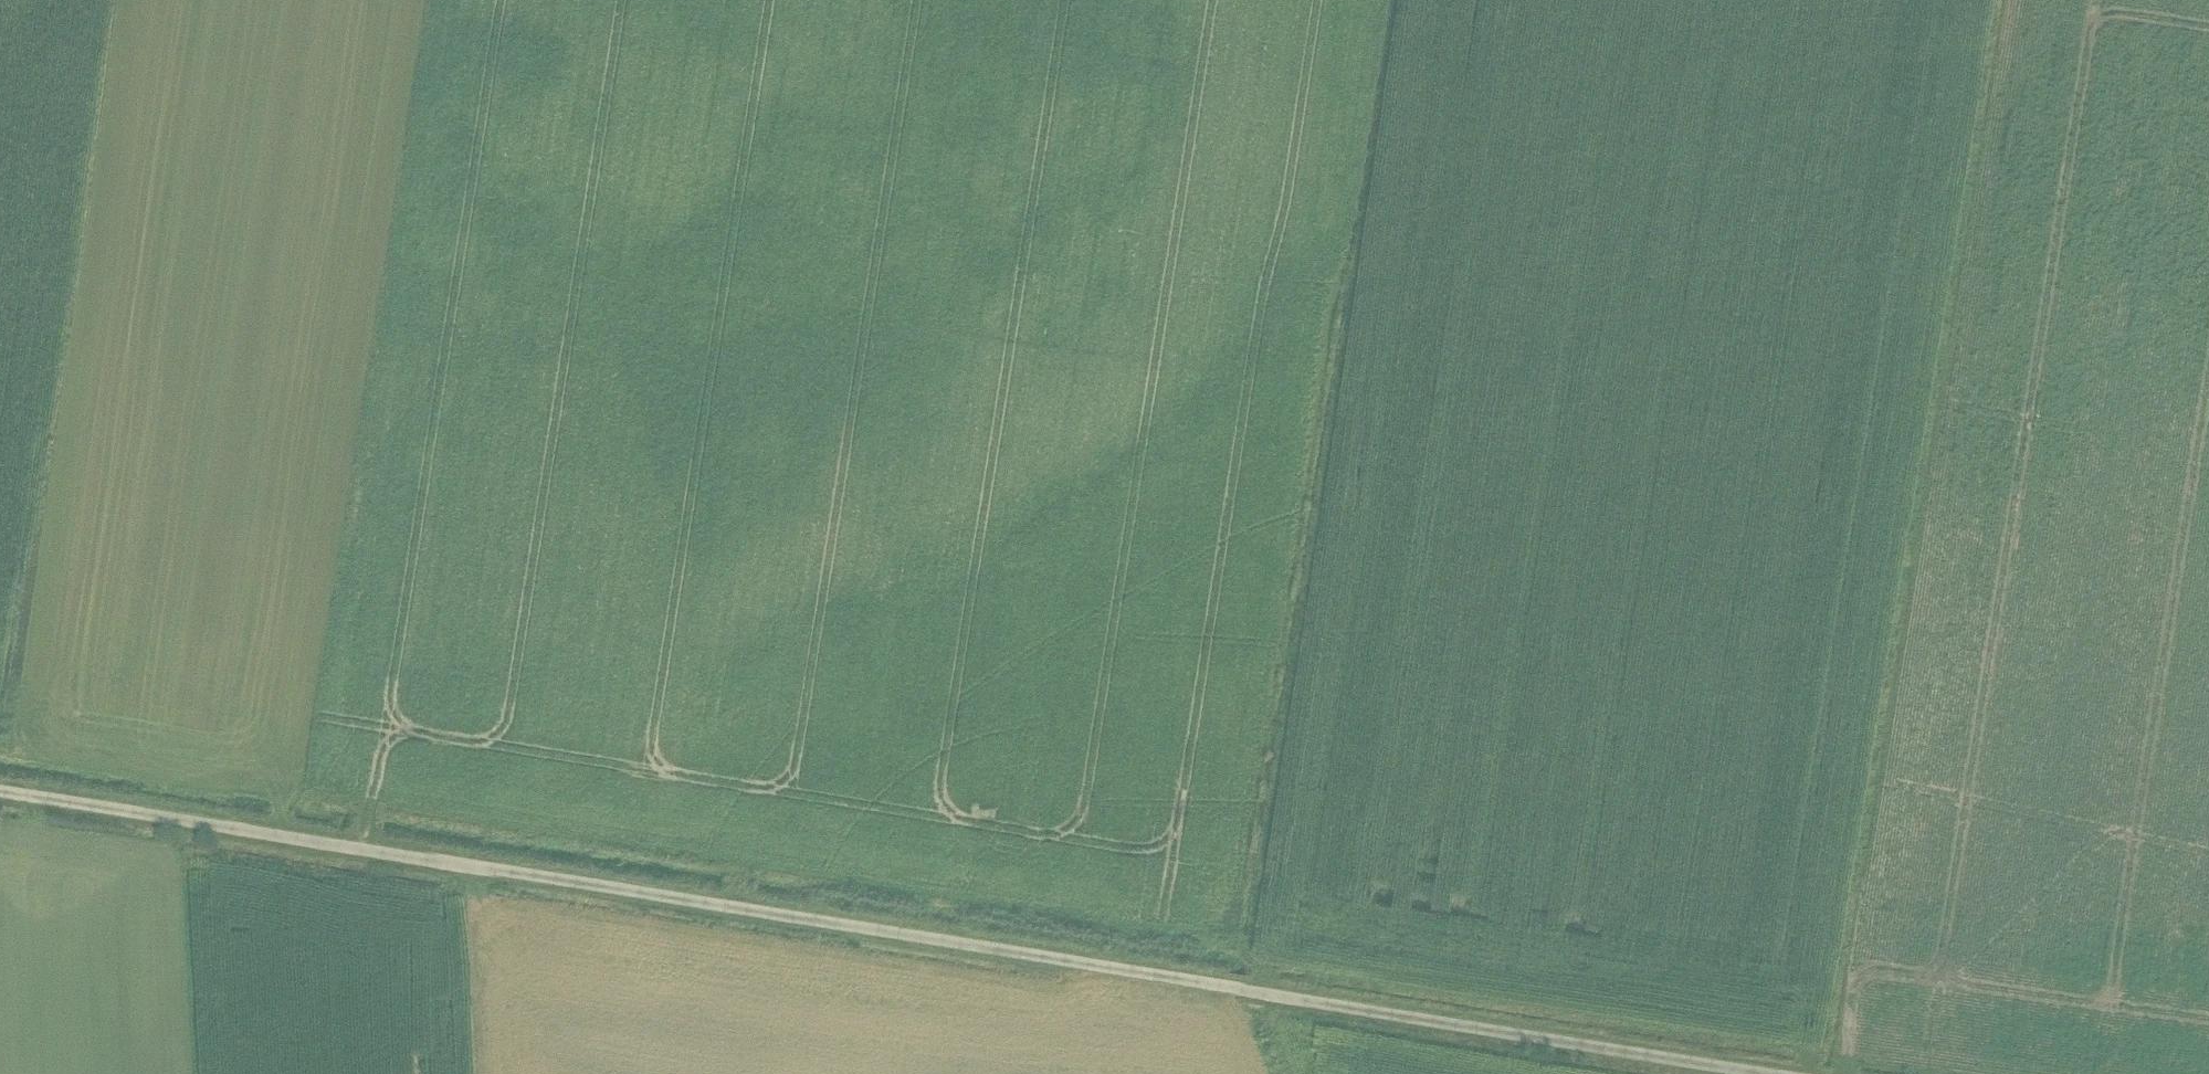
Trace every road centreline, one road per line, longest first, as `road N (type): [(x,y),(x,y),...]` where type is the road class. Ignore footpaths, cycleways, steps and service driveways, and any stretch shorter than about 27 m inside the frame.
road 1 (unclassified): [(0,794),(1873,1073)]

